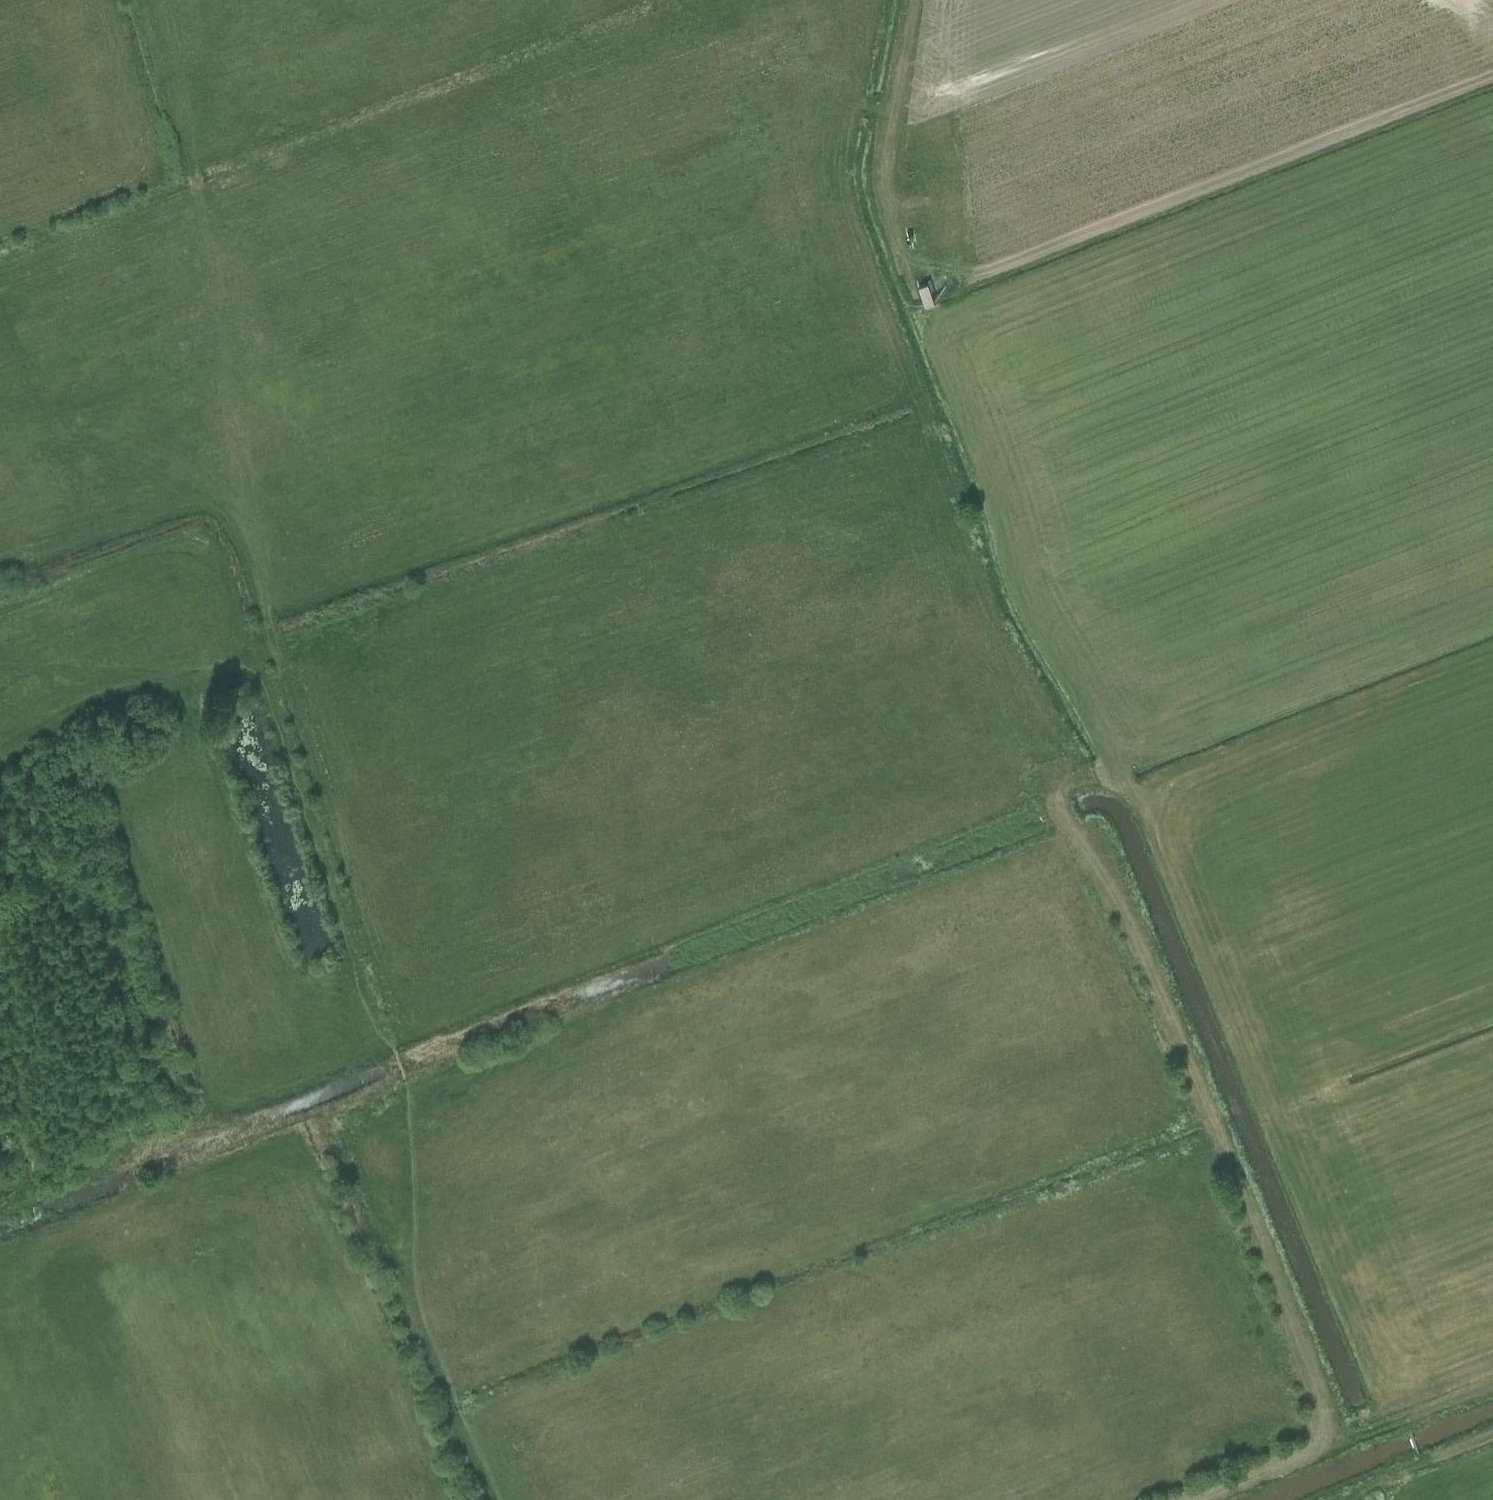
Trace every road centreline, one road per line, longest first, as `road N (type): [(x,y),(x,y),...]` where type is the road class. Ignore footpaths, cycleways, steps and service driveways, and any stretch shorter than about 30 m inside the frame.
road 1 (track): [(487,1499),(422,1298),(409,1075),(399,1048)]
road 2 (track): [(1186,1499),(1492,1381)]

